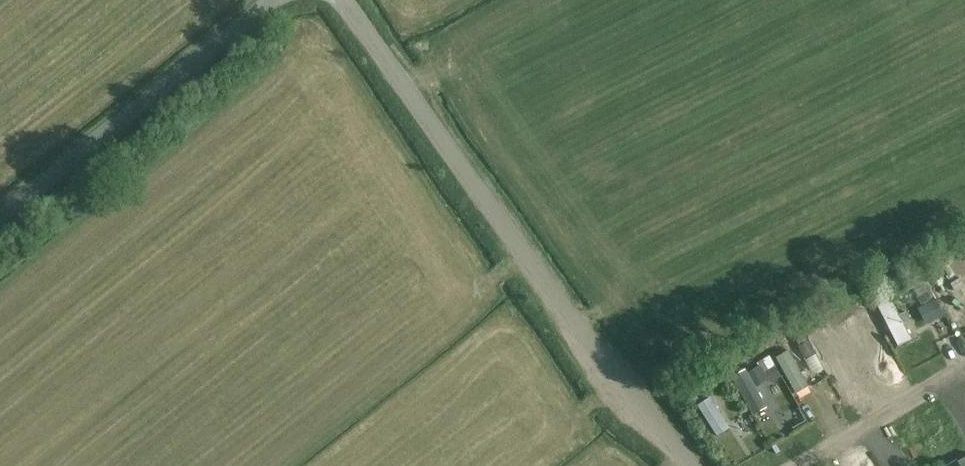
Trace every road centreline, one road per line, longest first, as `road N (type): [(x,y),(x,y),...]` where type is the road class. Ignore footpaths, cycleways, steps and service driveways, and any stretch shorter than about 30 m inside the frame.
road 1 (residential): [(682,465),(343,0)]
road 2 (residential): [(0,215),(272,0)]

